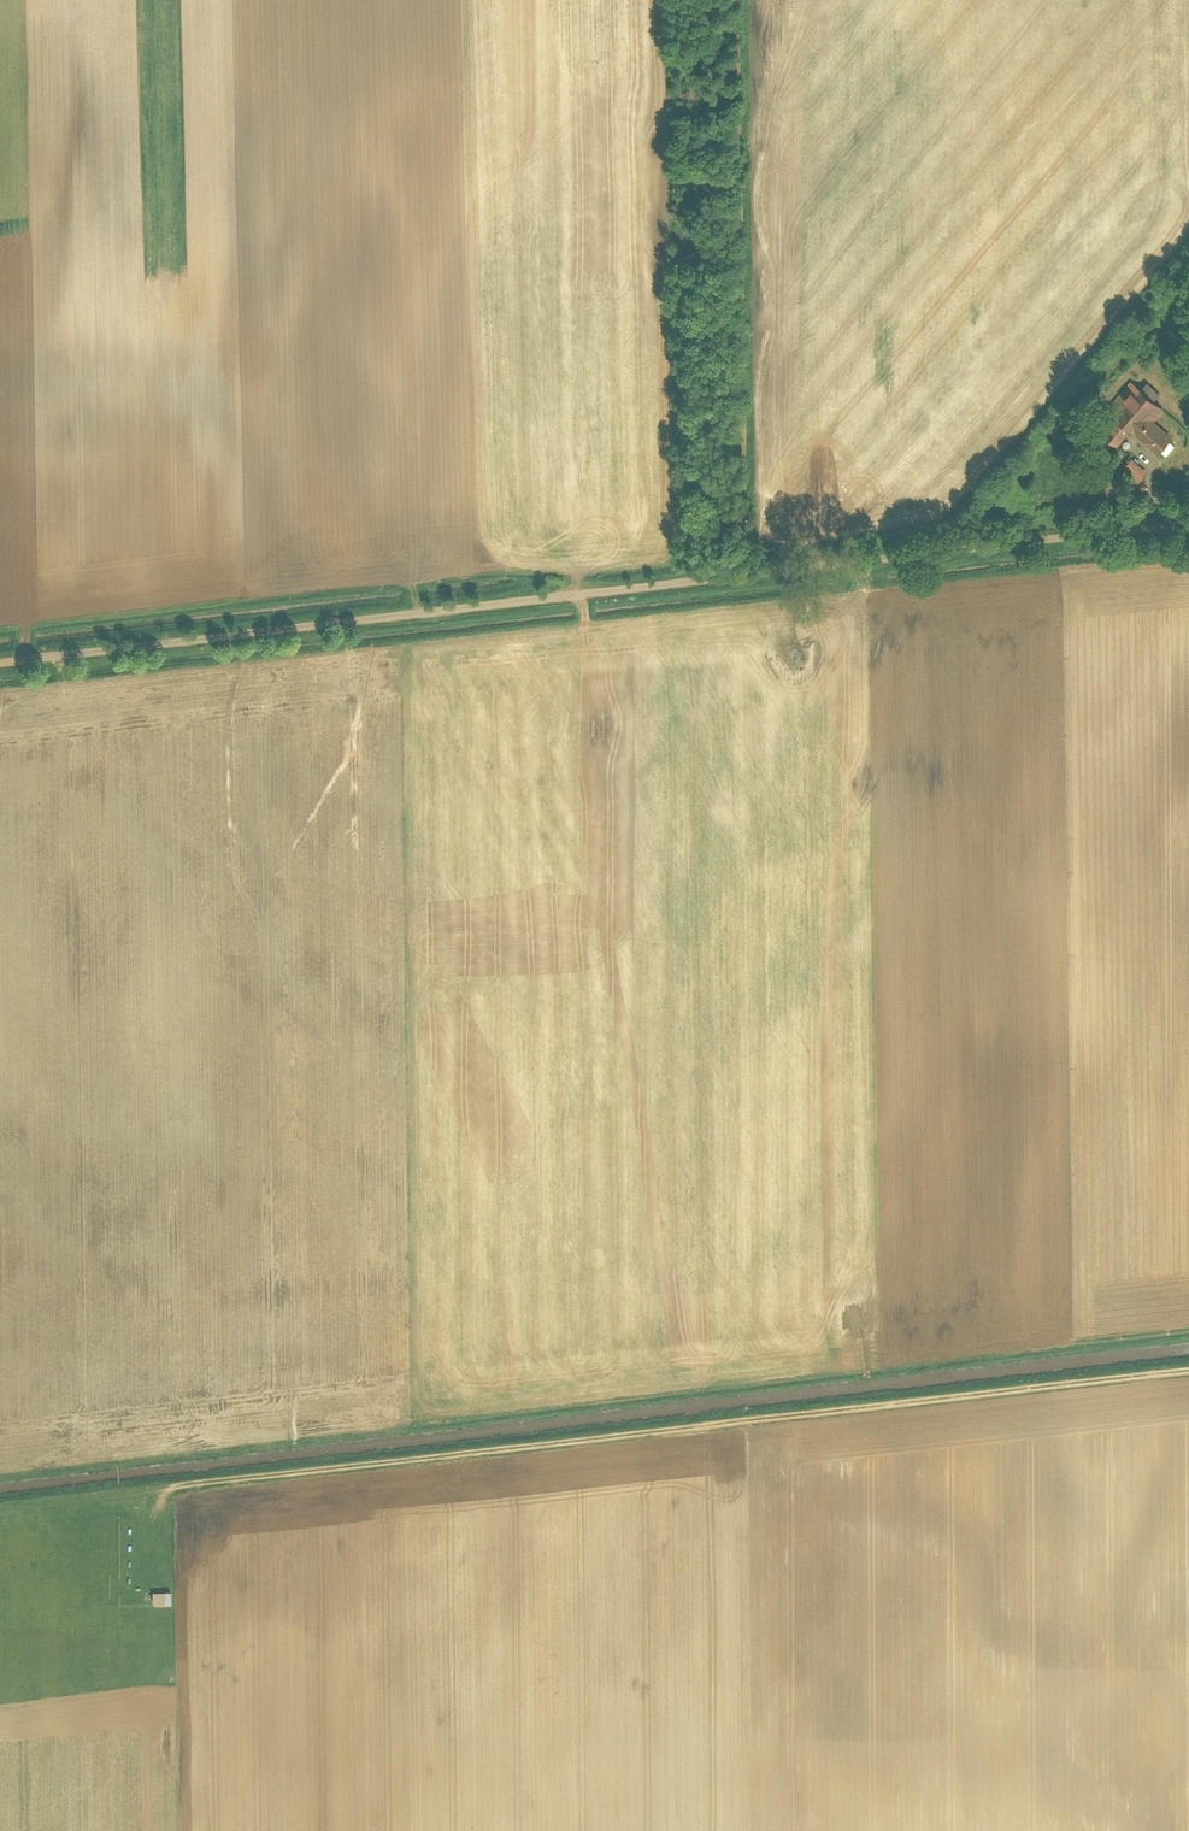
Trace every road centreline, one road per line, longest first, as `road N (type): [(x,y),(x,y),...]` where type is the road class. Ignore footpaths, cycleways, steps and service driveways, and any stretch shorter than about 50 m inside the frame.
road 1 (unclassified): [(0,662),(1188,523)]
road 2 (track): [(0,1506),(1188,1372)]

